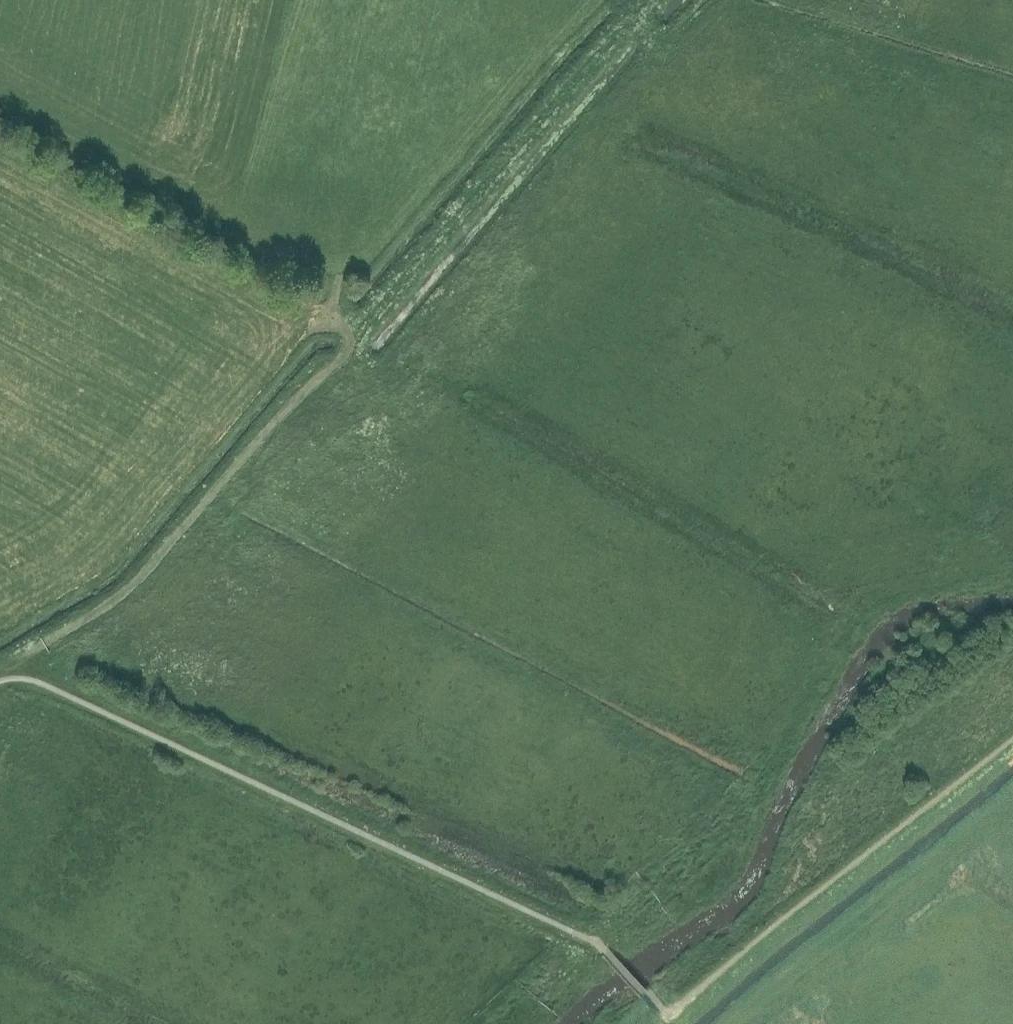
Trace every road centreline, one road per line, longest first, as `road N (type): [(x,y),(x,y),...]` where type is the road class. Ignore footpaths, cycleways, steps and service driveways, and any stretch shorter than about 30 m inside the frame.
road 1 (track): [(10,680),(9,666),(20,657),(99,612),(162,558),(272,422),(341,358),(602,48),(639,28),(676,32),(709,0)]
road 2 (track): [(598,944),(707,865),(866,610),(919,584),(1012,568)]

